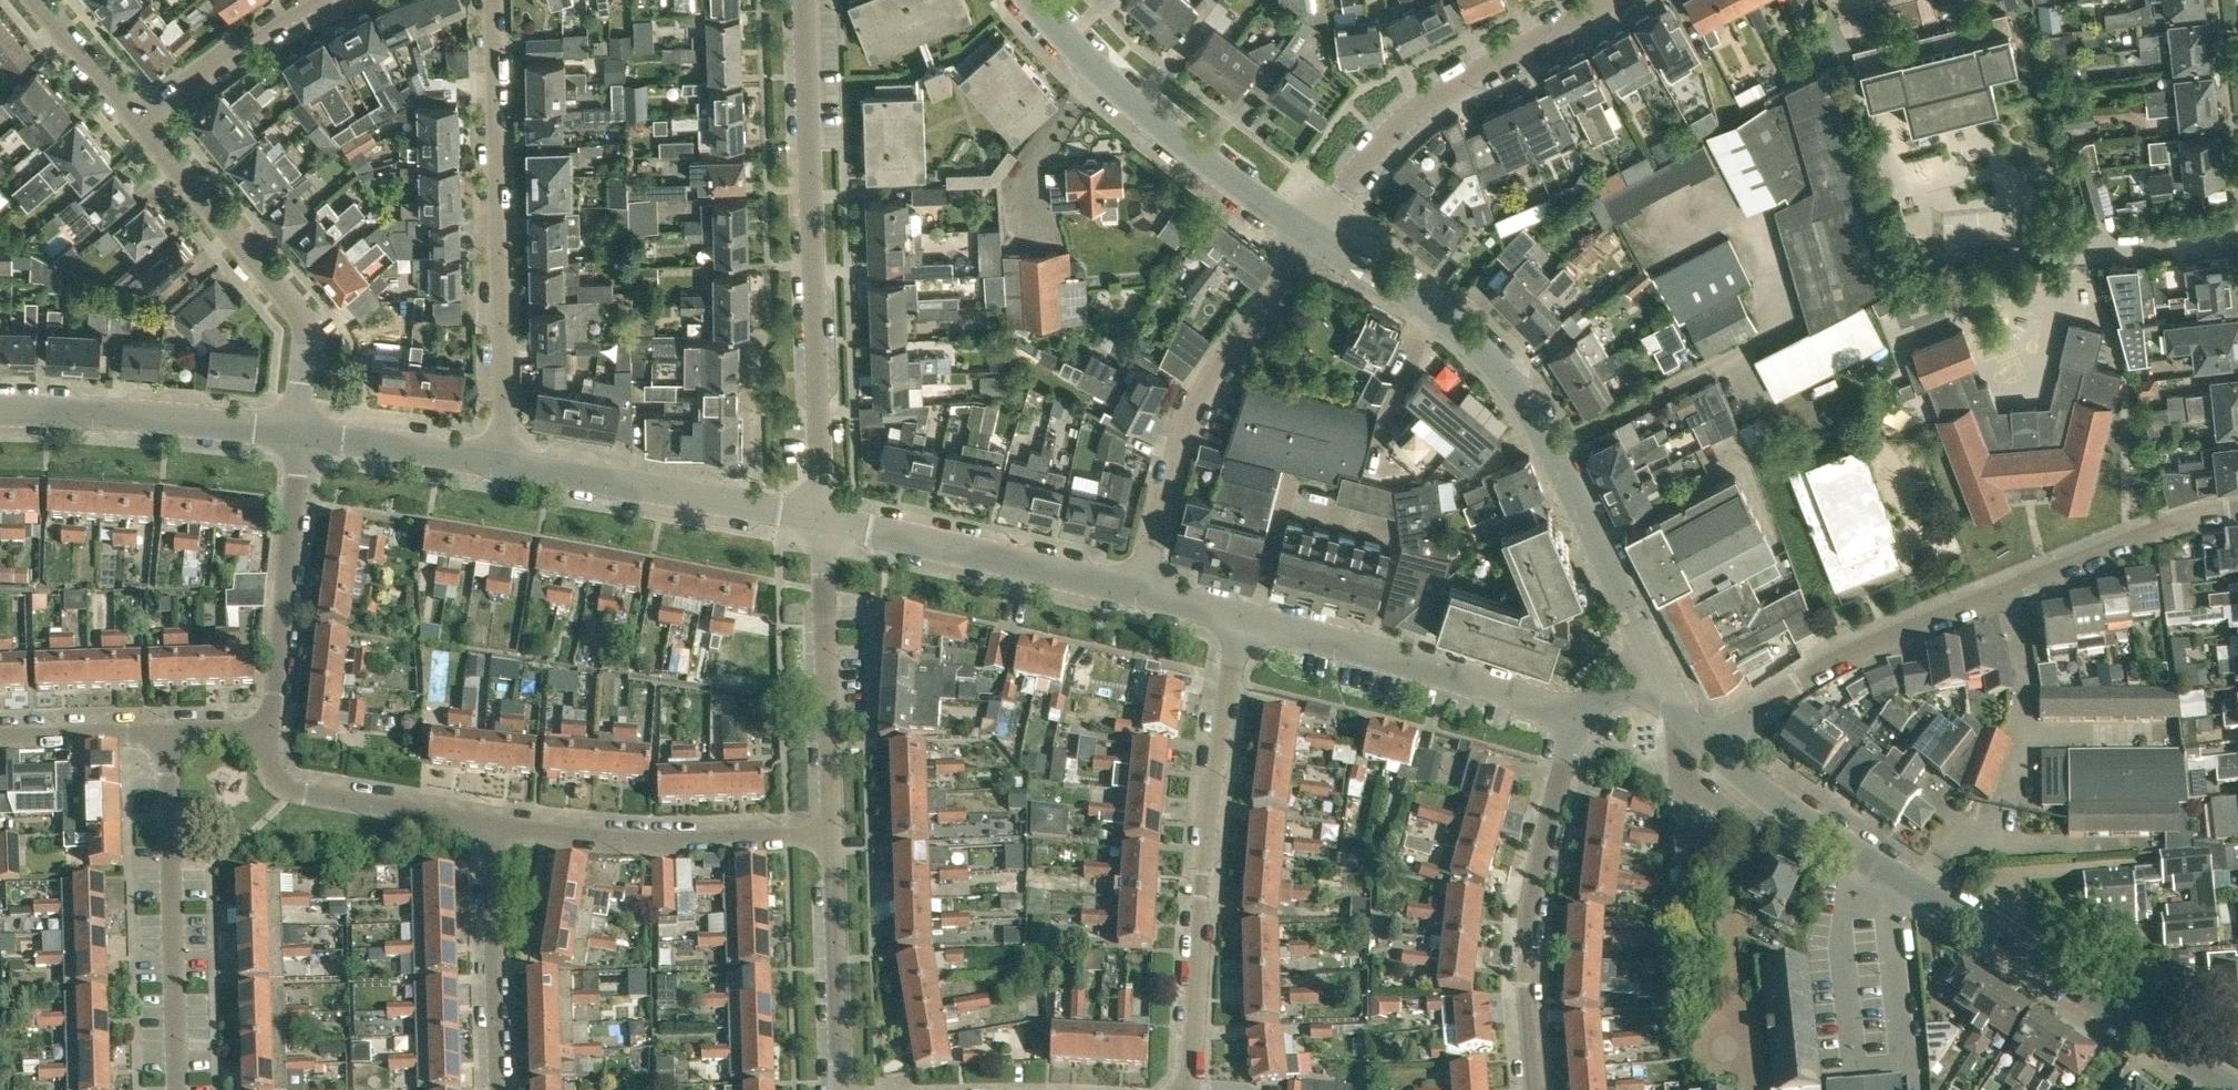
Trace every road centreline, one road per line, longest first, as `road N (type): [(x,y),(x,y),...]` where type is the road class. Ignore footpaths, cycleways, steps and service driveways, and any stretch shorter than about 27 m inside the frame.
road 1 (residential): [(2237,1089),(1783,805),(1710,748)]
road 2 (residential): [(1710,748),(1769,701),(1863,647),(2179,521),(2237,511)]
road 3 (residential): [(1657,672),(1515,393),(1432,312),(1312,239)]
road 4 (residential): [(821,522),(803,0)]
road 5 (residential): [(1187,1089),(1211,787),(1246,622)]
road 6 (residential): [(500,462),(492,0)]
road 7 (residential): [(1140,594),(1184,424),(1312,239)]
road 8 (residential): [(1312,239),(1416,106),(1610,0)]
road 9 (residential): [(1533,1089),(1527,920),(1565,760),(1584,718)]
road 10 (residential): [(1312,239),(1110,87),(1033,0)]
road 11 (unclassified): [(300,433),(305,365),(293,308),(140,122)]
road 12 (residential): [(177,1089),(168,735)]
road 13 (unclassified): [(1584,718),(1246,622)]
road 14 (residential): [(832,837),(634,841),(493,830)]
road 15 (unclassified): [(1140,594),(821,522)]
road 16 (unclassified): [(821,522),(500,462)]
road 17 (residential): [(832,837),(821,522)]
road 18 (unclassified): [(300,433),(0,413)]
road 19 (residential): [(269,732),(300,433)]
road 20 (residential): [(493,830),(305,794),(276,775),(269,732)]
road 21 (residential): [(499,1089),(493,830)]
road 22 (residential): [(843,1089),(832,837)]
road 23 (residential): [(140,122),(246,40),(317,0)]
road 24 (unclassified): [(500,462),(300,433)]
road 25 (residential): [(168,735),(0,738)]
road 26 (unclassified): [(140,122),(35,0)]

